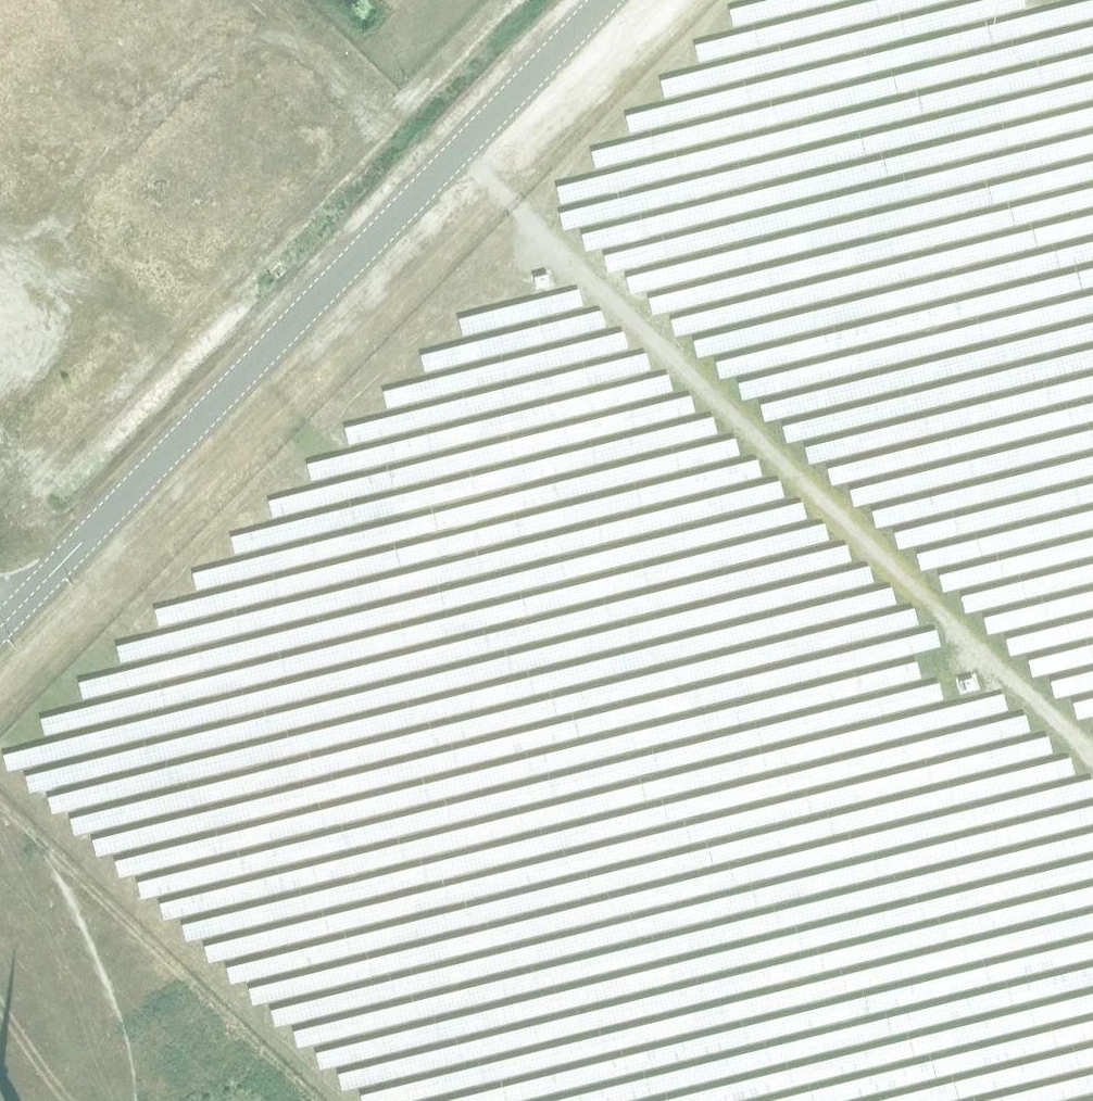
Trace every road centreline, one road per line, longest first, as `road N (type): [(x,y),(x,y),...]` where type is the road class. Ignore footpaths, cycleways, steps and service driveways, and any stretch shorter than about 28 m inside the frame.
road 1 (track): [(455,158),(1092,758)]
road 2 (unclassified): [(606,0),(0,628)]

